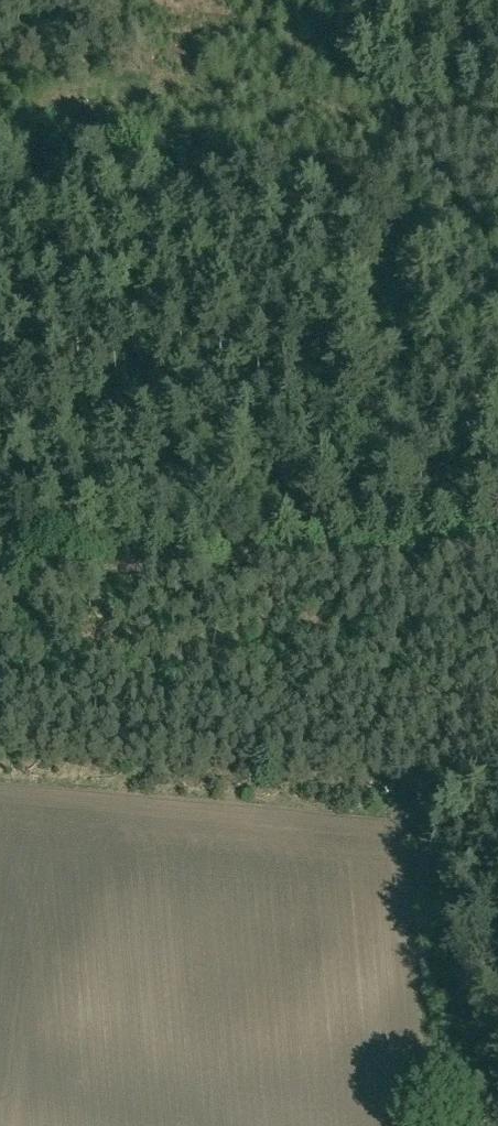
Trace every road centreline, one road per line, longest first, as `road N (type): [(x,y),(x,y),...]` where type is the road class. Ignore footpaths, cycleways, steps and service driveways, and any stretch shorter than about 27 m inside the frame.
road 1 (track): [(497,586),(0,621)]

